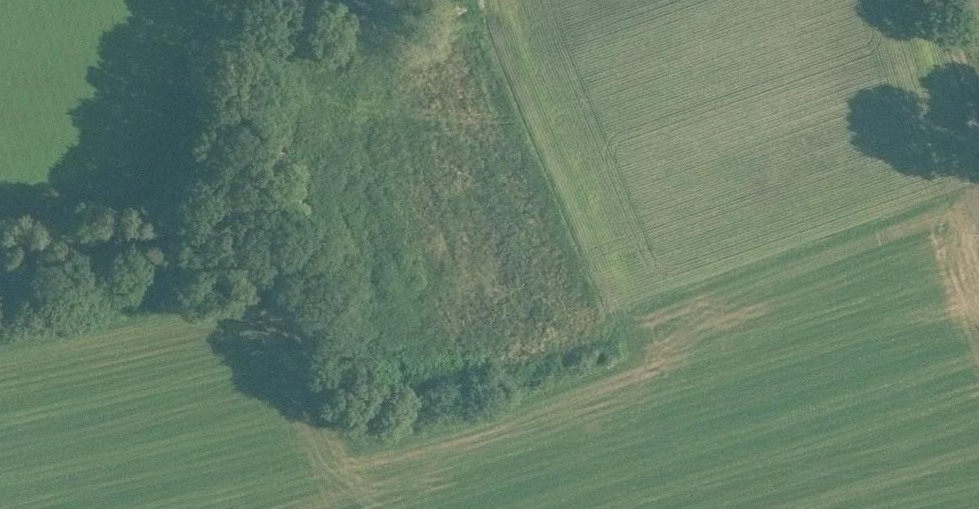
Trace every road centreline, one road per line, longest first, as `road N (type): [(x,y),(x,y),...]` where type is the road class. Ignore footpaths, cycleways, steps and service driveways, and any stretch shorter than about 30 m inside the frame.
road 1 (track): [(0,260),(153,226),(181,208),(245,0)]

